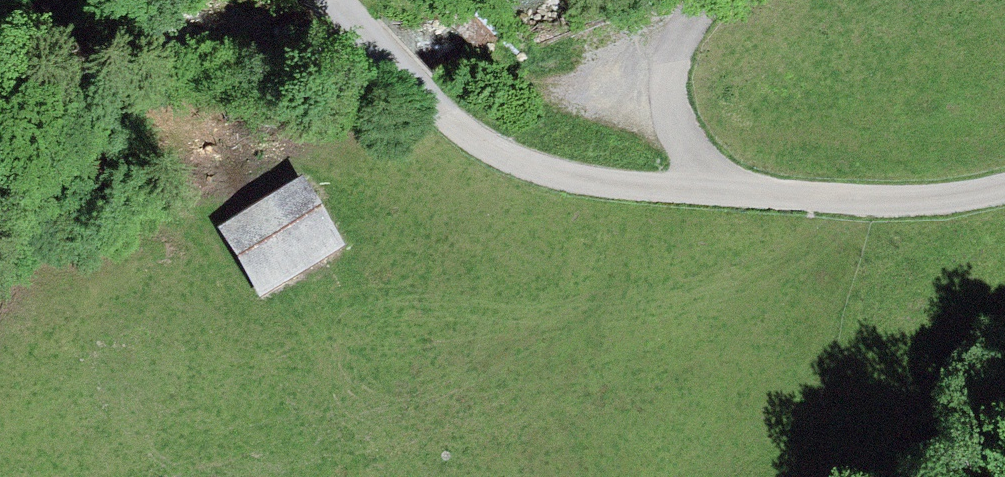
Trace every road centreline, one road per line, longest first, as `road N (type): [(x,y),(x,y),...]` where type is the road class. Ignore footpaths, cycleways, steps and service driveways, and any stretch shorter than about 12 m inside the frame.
road 1 (unclassified): [(1004,189),(923,203),(592,182),(501,154),(329,0)]
road 2 (track): [(320,294),(395,312),(546,308),(762,277),(815,258),(881,202)]

